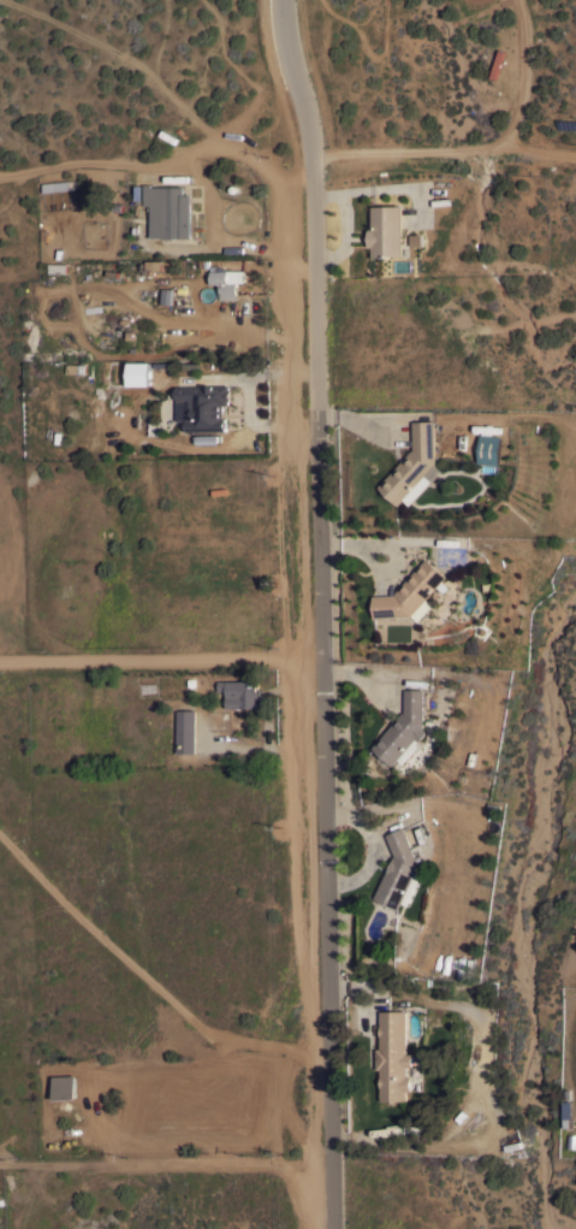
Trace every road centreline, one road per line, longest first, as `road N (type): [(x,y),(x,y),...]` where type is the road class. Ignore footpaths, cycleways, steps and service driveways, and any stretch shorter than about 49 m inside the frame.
road 1 (residential): [(336,1228),(311,147),(281,0)]
road 2 (residential): [(0,659),(325,658)]

